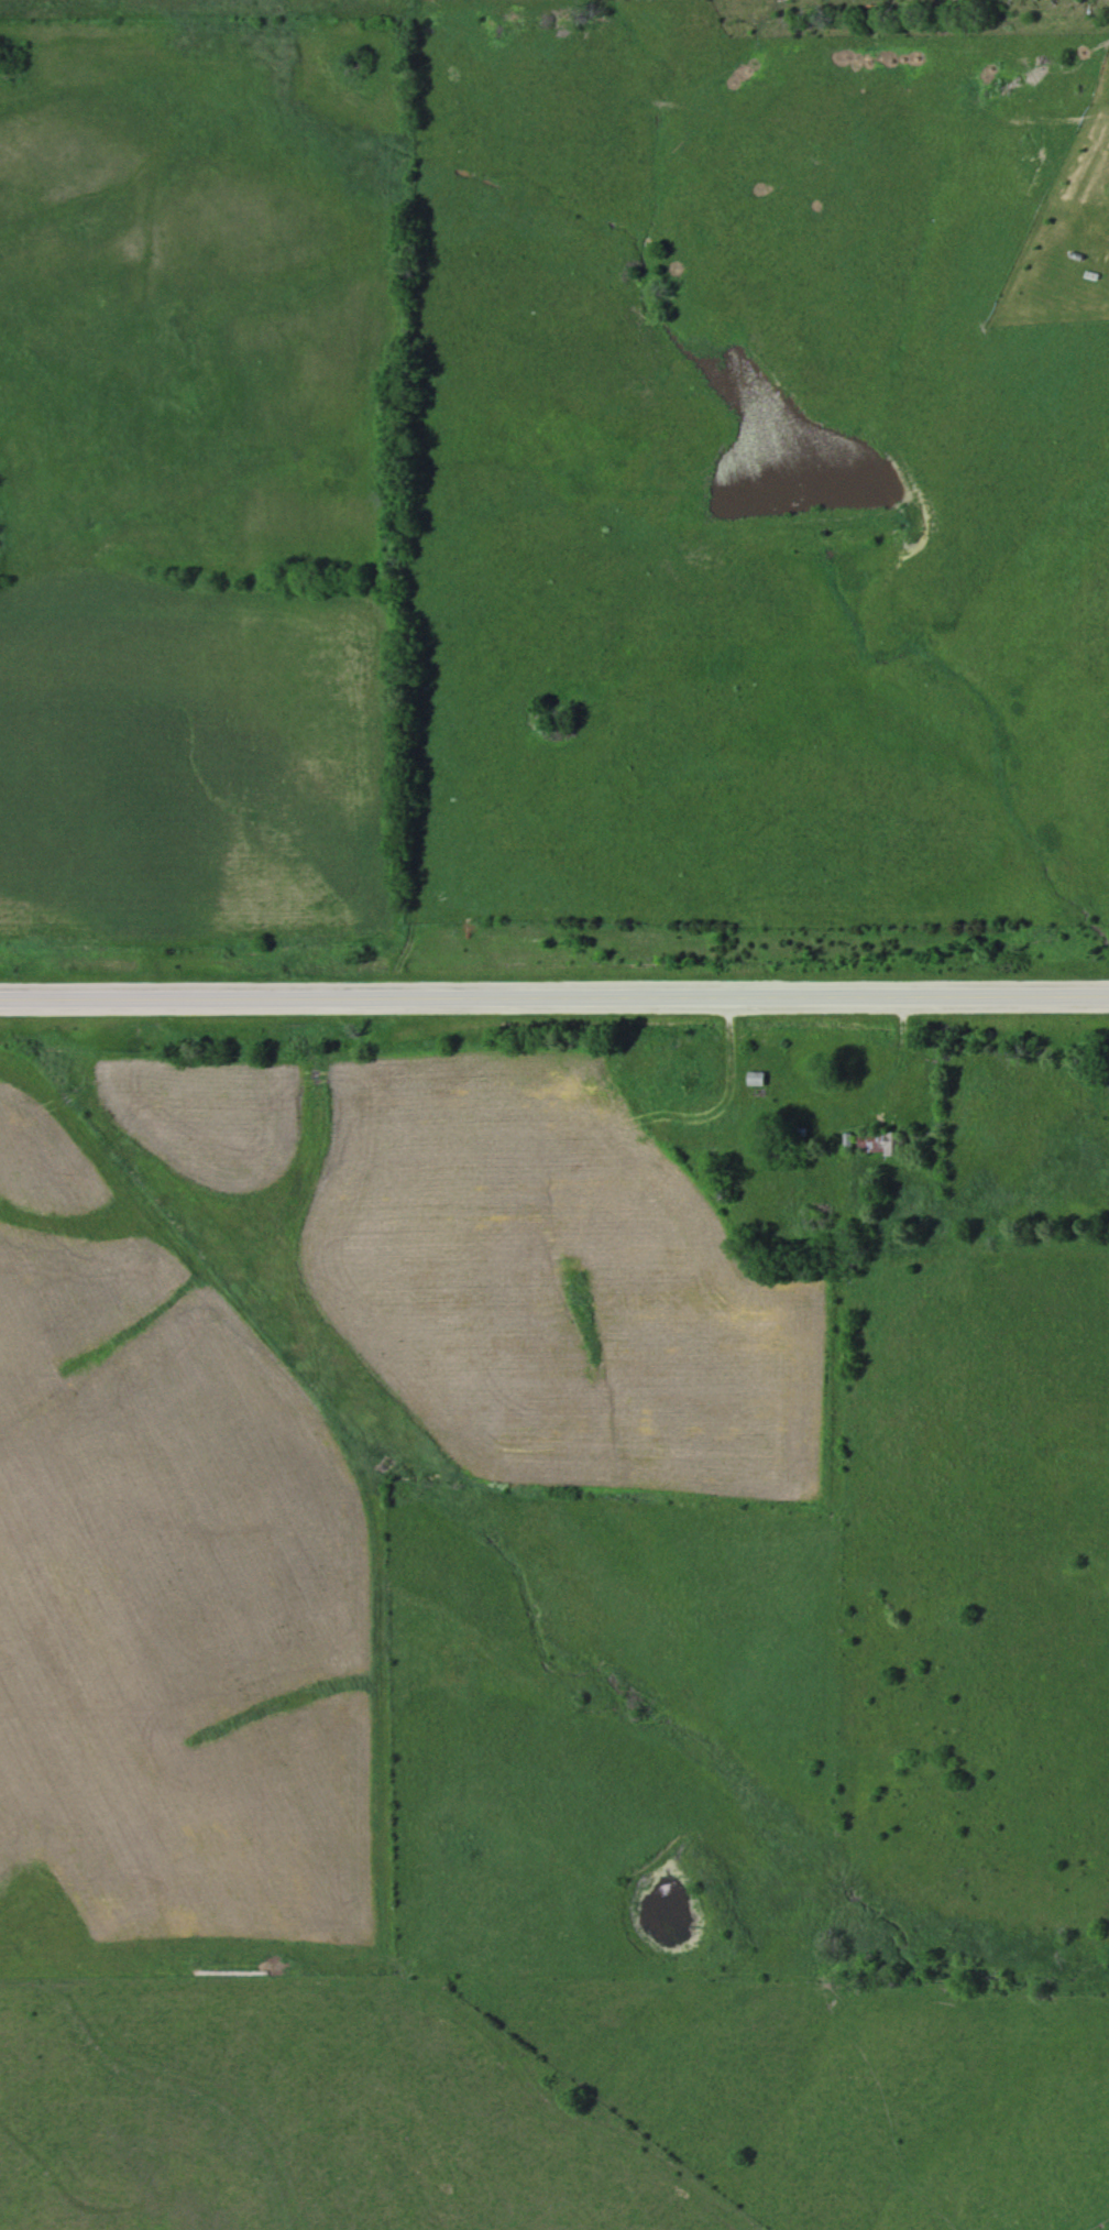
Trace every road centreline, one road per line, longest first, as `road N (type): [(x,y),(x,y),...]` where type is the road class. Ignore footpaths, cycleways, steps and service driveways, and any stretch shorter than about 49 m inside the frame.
road 1 (primary): [(0,1000),(1108,996)]

